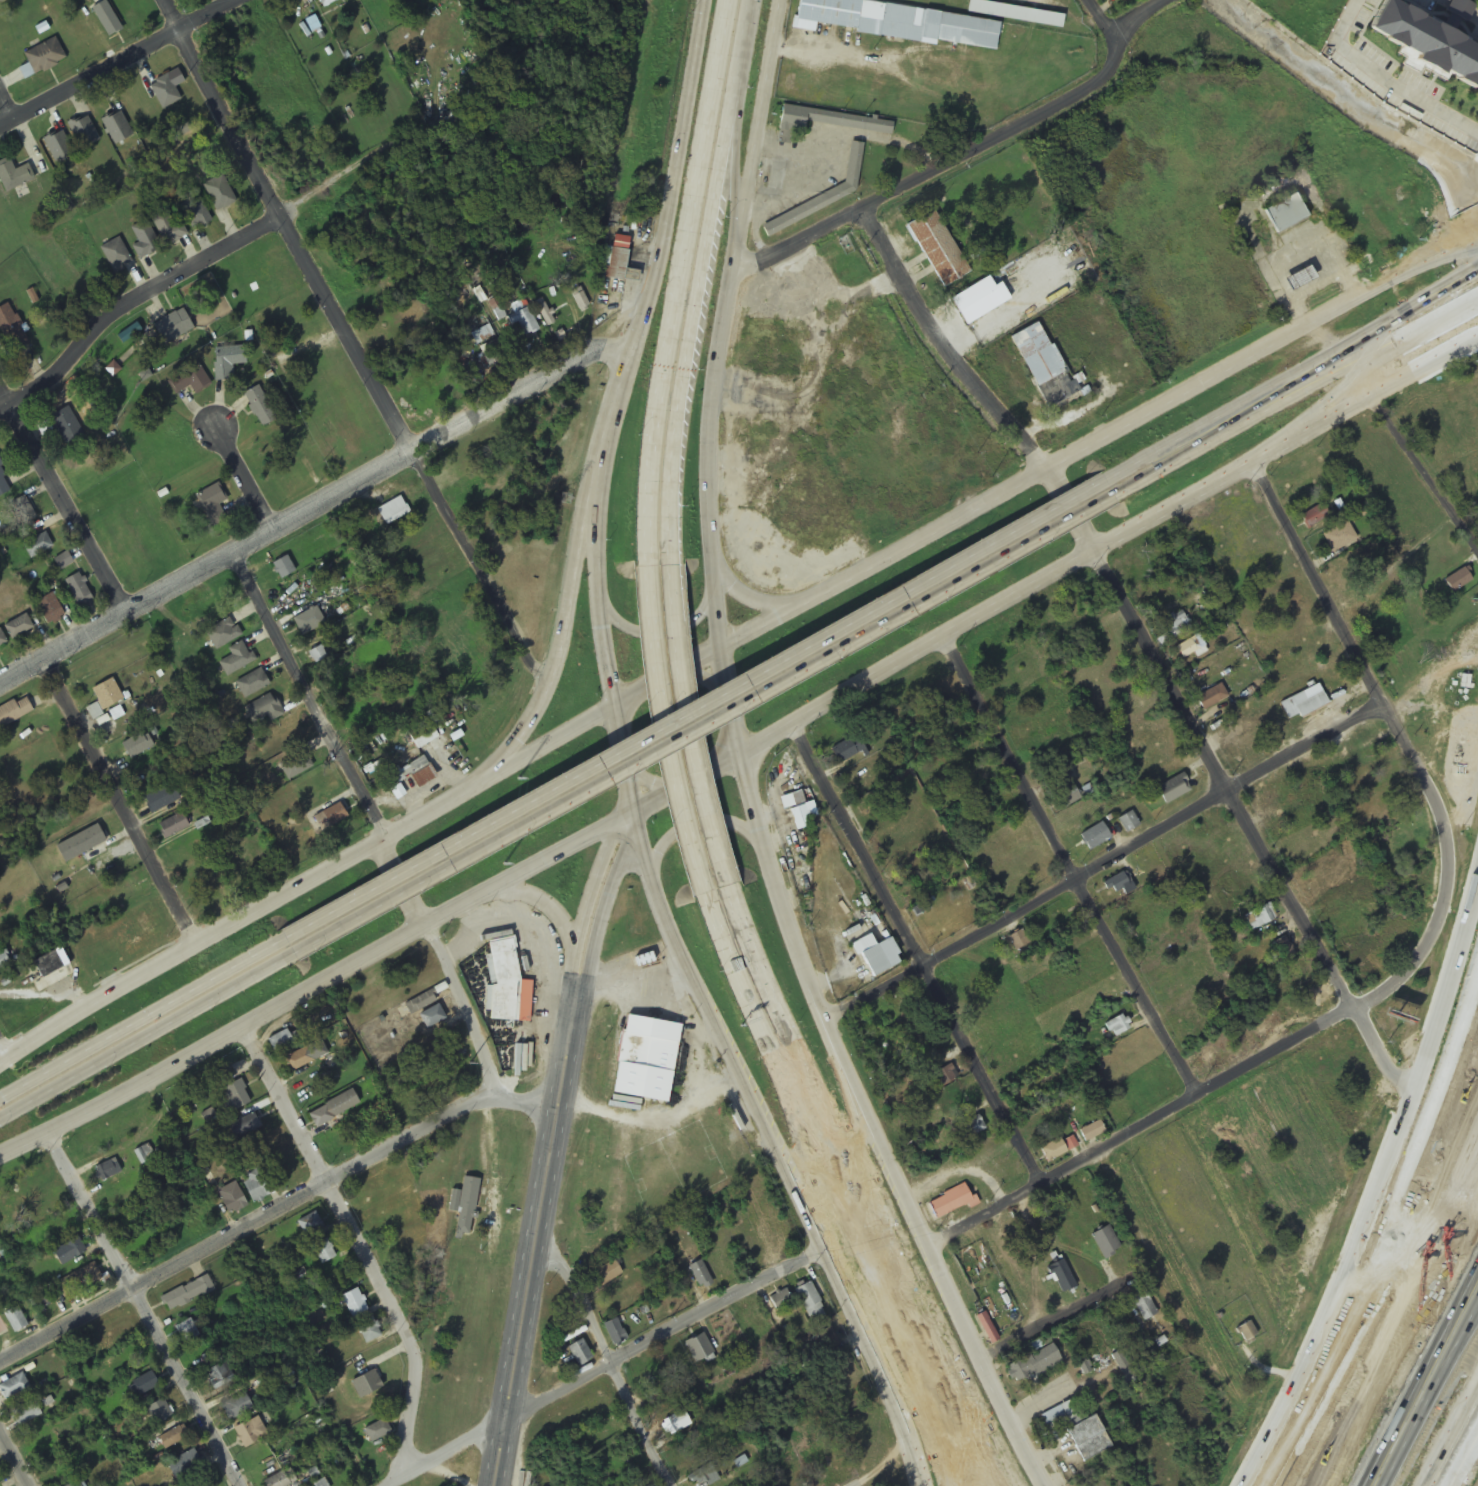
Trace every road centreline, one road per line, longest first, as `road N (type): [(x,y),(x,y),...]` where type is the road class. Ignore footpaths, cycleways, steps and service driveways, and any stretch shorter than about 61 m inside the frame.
road 1 (tertiary): [(1409,268),(0,1060)]
road 2 (tertiary): [(0,1152),(421,923),(633,822),(741,748),(1276,449)]
road 3 (residential): [(1409,1105),(1051,467),(968,378),(866,210)]
road 4 (trunk): [(288,955),(1119,492)]
road 5 (trunk): [(1110,478),(280,940)]
road 6 (residential): [(546,693),(157,0)]
road 7 (residential): [(0,682),(591,353),(632,356)]
road 8 (secondary): [(1477,871),(1409,1105),(1323,1327),(1247,1485)]
road 9 (residential): [(826,1017),(1387,706)]
road 10 (residential): [(929,1244),(1391,985),(1421,954),(1445,892)]
road 11 (residential): [(0,1359),(471,1100),(494,1096),(557,1110)]
road 12 (residential): [(494,1096),(479,1044),(421,923),(228,557)]
road 13 (residential): [(1199,1097),(944,633)]
road 14 (residential): [(1042,1181),(794,719)]
road 15 (residential): [(0,407),(46,383),(115,310),(438,130)]
road 16 (residential): [(736,267),(785,251),(1093,91),(1108,77),(1131,22),(1164,0)]
road 17 (tertiary): [(498,1485),(579,984)]
road 18 (residential): [(403,1482),(409,1345),(242,1025)]
road 19 (residential): [(396,1485),(823,1250)]
road 20 (tertiary): [(741,748),(710,508),(713,408),(736,267)]
road 21 (residential): [(1445,892),(1436,802),(1254,462)]
road 22 (tertiary): [(589,524),(633,822),(691,969)]
road 23 (trunk): [(1477,268),(1110,478)]
road 24 (tertiary): [(691,969),(867,1337)]
road 25 (trunk): [(1119,492),(1477,300)]
road 26 (residential): [(236,1485),(45,1130)]
road 27 (motorway): [(1477,1144),(1296,1485)]
road 28 (motorway): [(1320,1485),(1477,1190)]
road 29 (tertiary): [(979,1357),(841,1053)]
road 30 (trunk): [(0,1117),(288,955)]
road 31 (residential): [(195,944),(46,656)]
road 32 (tertiary): [(841,1053),(780,899),(741,748)]
road 33 (trunk): [(280,940),(0,1096)]
road 34 (residential): [(676,1485),(541,1221)]
road 35 (tertiary): [(589,524),(549,689),(515,746),(476,788)]
road 36 (tertiary): [(663,262),(618,396),(589,524)]
road 37 (residential): [(0,129),(240,0)]
road 38 (tertiary): [(736,267),(781,0)]
road 39 (tertiary): [(710,0),(663,262)]
road 40 (residential): [(124,616),(0,388)]
road 41 (motorway): [(1477,1068),(1397,1301)]
road 42 (secondary): [(1276,449),(1477,338)]
road 43 (motorway): [(1477,966),(1413,1158)]
road 44 (trunk): [(1276,449),(1431,324)]
road 45 (trunk): [(738,254),(740,61)]
road 46 (residential): [(979,1357),(1150,1270)]
road 47 (motorway): [(1413,1158),(1323,1327)]
road 48 (residential): [(1477,549),(1371,396)]
road 49 (tertiary): [(599,594),(634,630),(666,631),(693,623),(716,580)]
road 50 (tertiary): [(867,1337),(924,1485)]
road 51 (tertiary): [(623,843),(606,854),(594,886),(576,961),(579,984)]
road 52 (tertiary): [(579,984),(623,843)]
road 53 (tertiary): [(762,839),(728,821),(682,830),(658,857),(655,881)]
road 54 (tertiary): [(1045,1485),(979,1357)]

